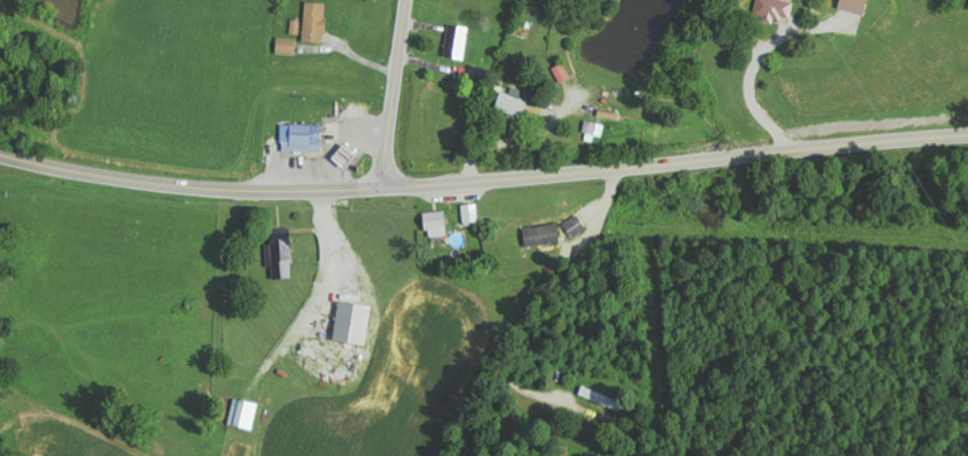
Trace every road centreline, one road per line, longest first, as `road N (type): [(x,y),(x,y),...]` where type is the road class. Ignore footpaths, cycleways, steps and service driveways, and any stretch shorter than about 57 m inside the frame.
road 1 (secondary): [(381,188),(967,135)]
road 2 (secondary): [(0,155),(225,190),(381,188)]
road 3 (residential): [(607,170),(452,455)]
road 4 (secondary): [(381,188),(407,0)]

